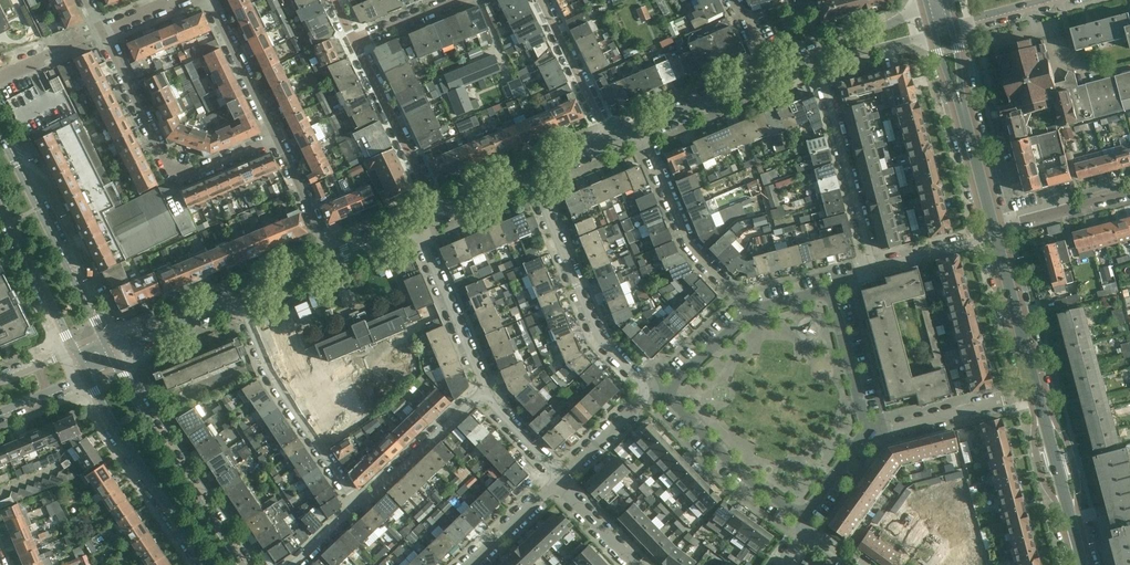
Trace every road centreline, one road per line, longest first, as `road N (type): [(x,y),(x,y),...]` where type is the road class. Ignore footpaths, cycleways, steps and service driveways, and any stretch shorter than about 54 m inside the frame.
road 1 (residential): [(100,32),(169,164),(189,174),(276,138)]
road 2 (residential): [(657,394),(597,333),(531,175)]
road 3 (tertiary): [(244,564),(115,360)]
road 4 (residential): [(356,508),(269,375),(239,299)]
road 5 (tertiary): [(106,342),(0,137)]
road 6 (tertiary): [(85,374),(206,564)]
road 7 (residential): [(641,128),(691,247),(748,312)]
road 8 (residential): [(875,263),(817,57)]
road 9 (residential): [(802,519),(657,394)]
road 10 (residential): [(435,216),(354,44)]
road 11 (tertiary): [(1082,564),(1036,391)]
road 12 (residential): [(482,390),(412,226)]
road 13 (residential): [(1036,391),(867,435)]
road 14 (residential): [(356,508),(482,390)]
road 15 (tertiary): [(0,204),(75,354)]
road 16 (tertiary): [(1036,391),(994,233)]
road 17 (residential): [(610,140),(544,0)]
road 18 (residential): [(209,0),(276,138)]
road 19 (residential): [(867,435),(830,290)]
road 20 (residential): [(994,233),(1129,195)]
road 21 (tertiary): [(641,128),(768,75)]
road 22 (residential): [(276,138),(332,258)]
road 23 (tertiary): [(994,233),(961,106)]
road 24 (residential): [(559,481),(657,394)]
road 25 (residential): [(875,263),(994,233)]
road 26 (residential): [(657,394),(748,312)]
road 27 (residential): [(470,564),(559,481)]
road 28 (tertiary): [(926,7),(817,57)]
road 29 (tertiary): [(817,57),(833,60),(933,33)]

